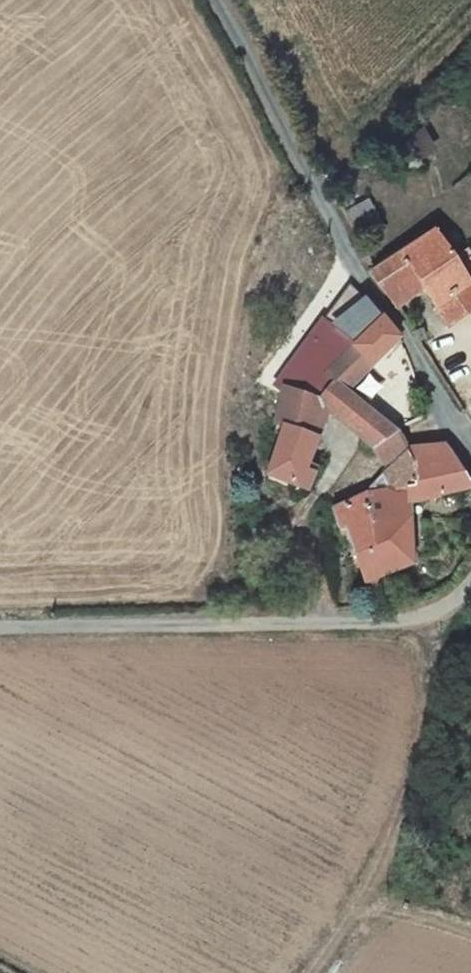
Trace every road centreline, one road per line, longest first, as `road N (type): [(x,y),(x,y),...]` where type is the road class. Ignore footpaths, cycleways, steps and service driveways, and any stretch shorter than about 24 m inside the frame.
road 1 (unclassified): [(220,0),(363,268),(470,443)]
road 2 (unclassified): [(470,589),(423,616),(371,624),(0,626)]
road 3 (track): [(423,616),(429,656),(412,790),(374,889),(317,972)]

